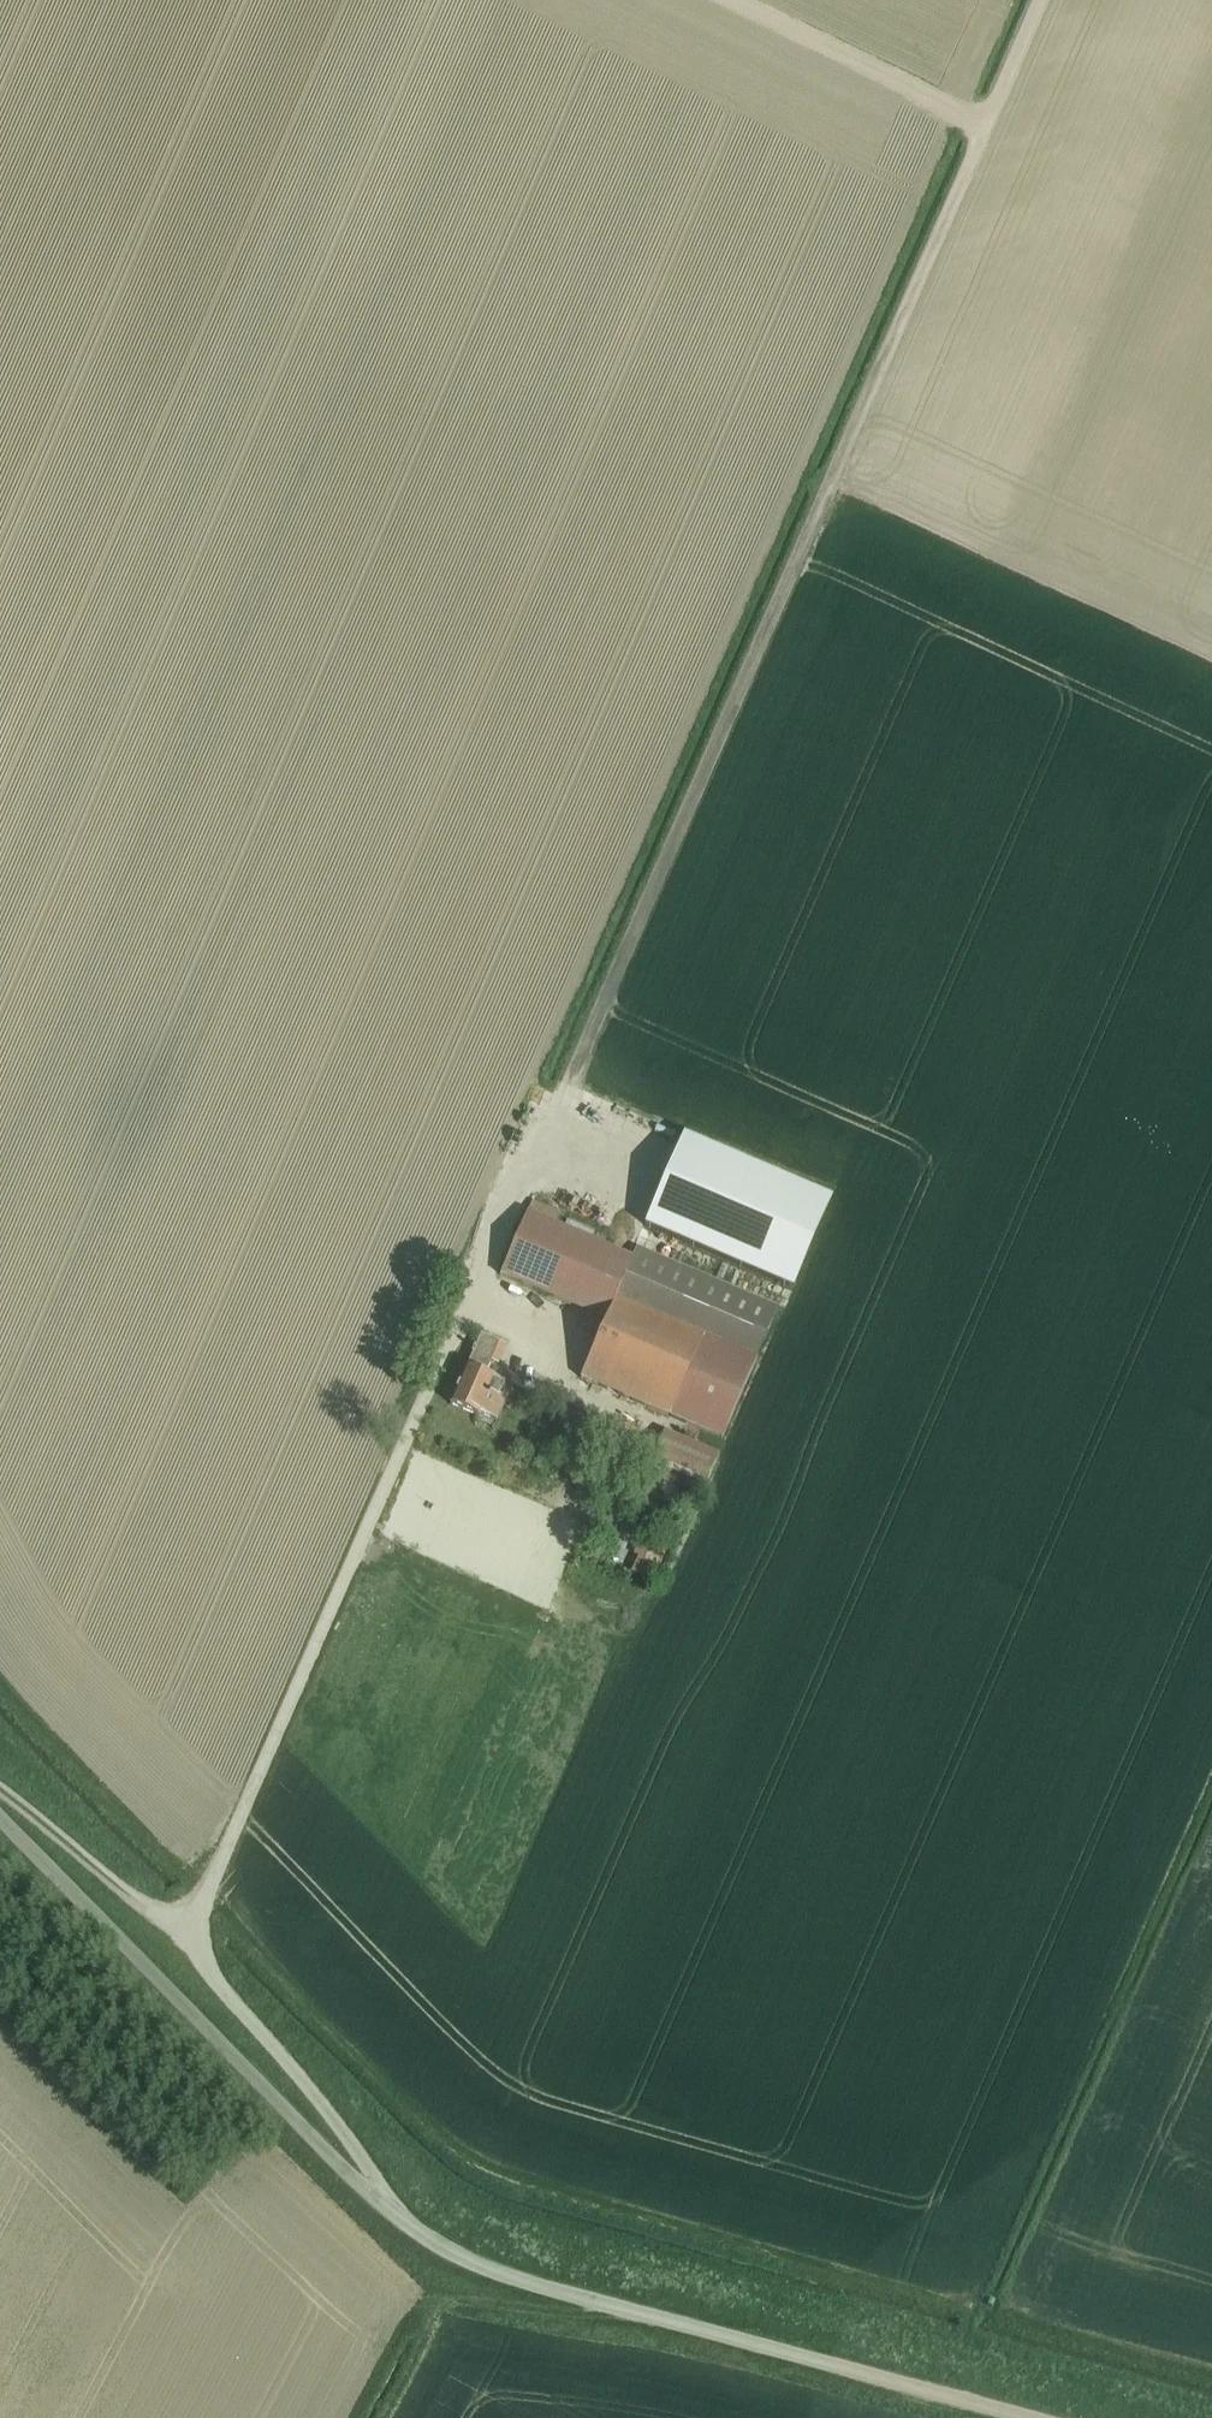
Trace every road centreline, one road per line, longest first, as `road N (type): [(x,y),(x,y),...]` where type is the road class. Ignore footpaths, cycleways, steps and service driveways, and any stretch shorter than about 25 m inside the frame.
road 1 (track): [(183,1938),(1036,0)]
road 2 (unclassified): [(1030,2417),(548,2290),(467,2260),(391,2210)]
road 3 (unclassified): [(0,1791),(183,1938),(304,2084),(391,2210)]
road 4 (unclassified): [(391,2210),(0,1819)]

